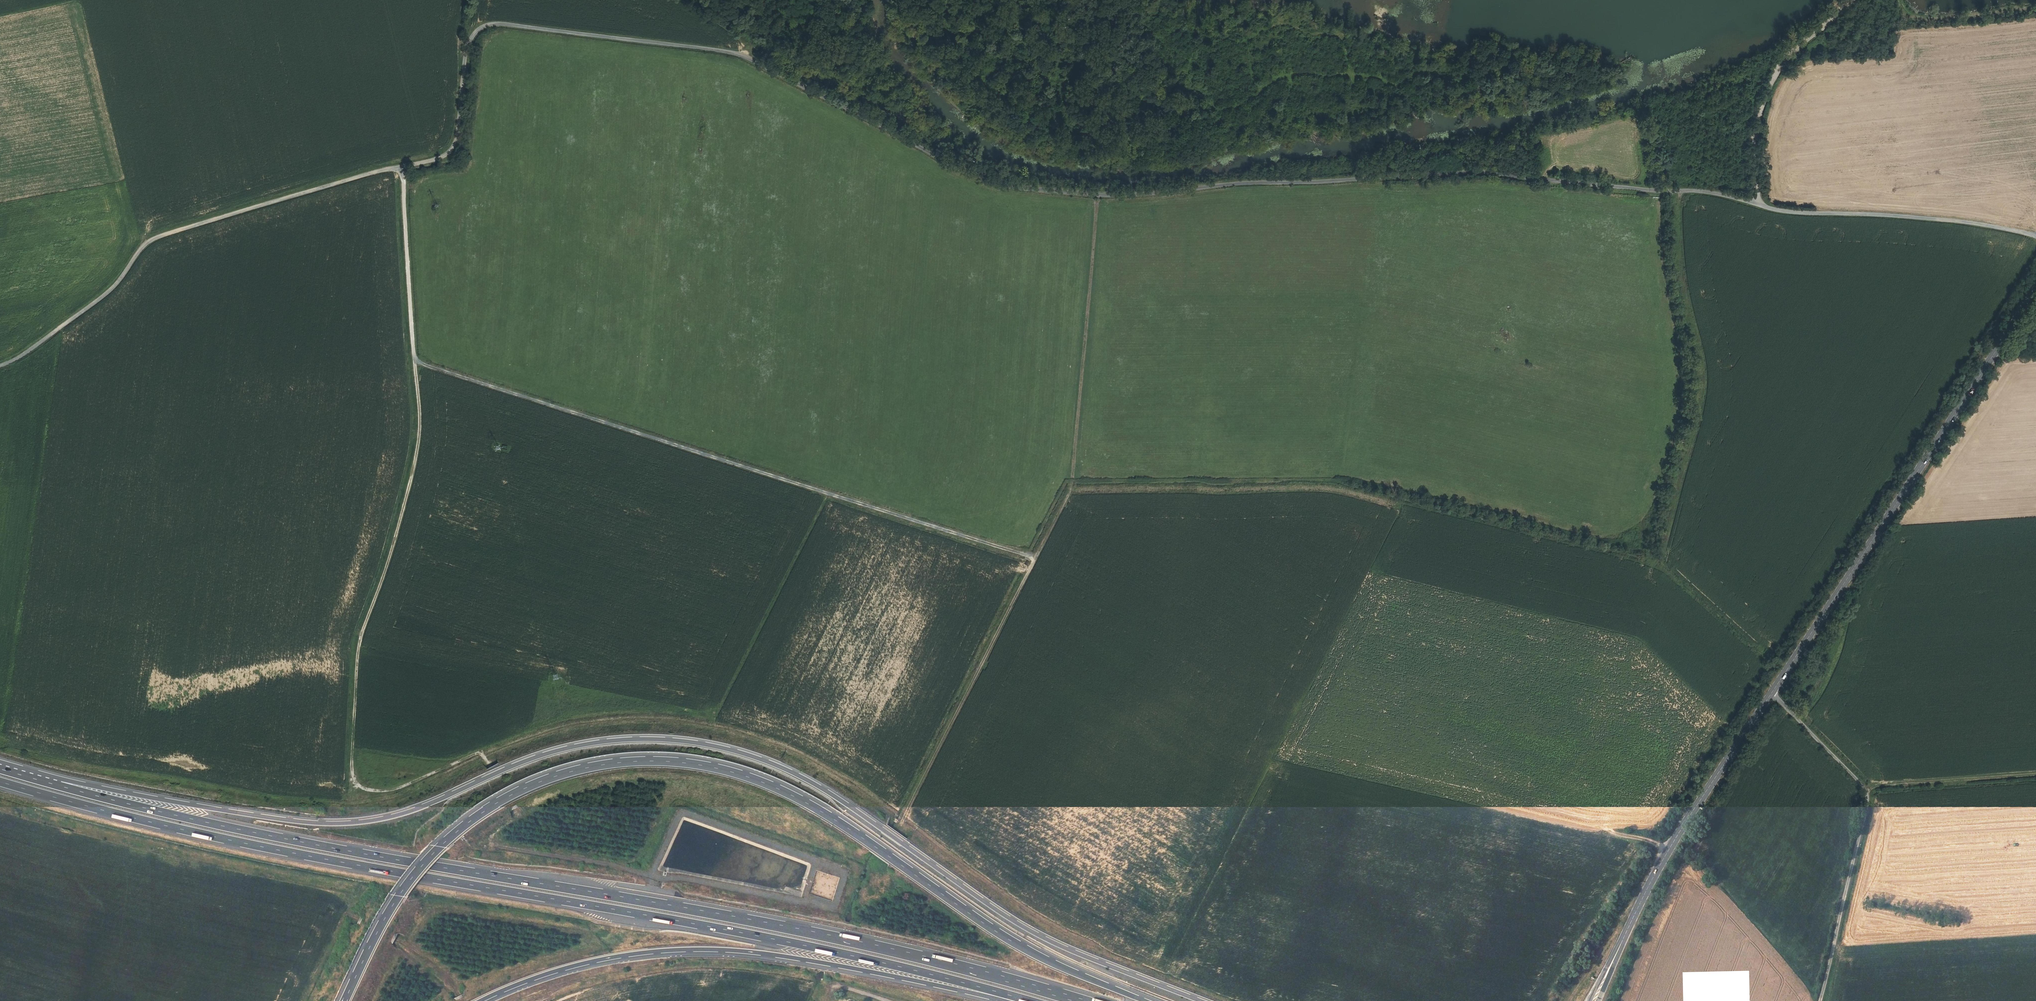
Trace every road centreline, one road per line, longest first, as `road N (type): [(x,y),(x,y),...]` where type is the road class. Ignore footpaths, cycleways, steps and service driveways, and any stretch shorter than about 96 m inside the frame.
road 1 (track): [(1657,191),(1484,173),(1128,195),(988,182),(730,52),(500,24),(467,45),(458,132),(439,158),(159,236),(115,287),(0,365)]
road 2 (motorway): [(1202,1000),(1046,939),(828,792),(712,746),(652,739),(578,746),(411,811),(344,823),(24,776)]
road 3 (motorway): [(1081,1000),(824,934),(244,830),(24,776)]
road 4 (motorway): [(0,782),(219,838),(779,940),(1030,1000)]
road 5 (track): [(402,166),(420,427),(390,556),(360,640),(351,770),(357,783),(382,792),(481,752),(519,815),(496,832),(500,846),(651,875)]
road 6 (motorway): [(1146,1000),(1030,951),(778,788),(716,768),(651,761),(555,776),(469,821),(398,895),(344,1000)]
road 7 (track): [(415,361),(1035,558)]
road 8 (motorway): [(480,1000),(587,962),(708,950),(1030,1000)]
road 9 (secondary): [(2035,291),(1772,693)]
road 10 (unclassified): [(2035,235),(1657,191)]
road 11 (track): [(1096,215),(1074,475),(1035,558)]
road 12 (unclassified): [(1820,1000),(1867,799),(1772,693)]
road 13 (track): [(1035,558),(905,818)]
road 14 (track): [(1759,204),(1754,137),(1773,80),(1850,0)]
road 15 (secondary): [(1772,693),(1649,887)]
road 16 (track): [(1864,788),(2035,775)]
road 17 (track): [(462,1000),(421,954),(348,916)]
road 18 (secondary): [(1649,887),(1589,1000)]
road 19 (secondary): [(1599,1000),(1649,887)]

